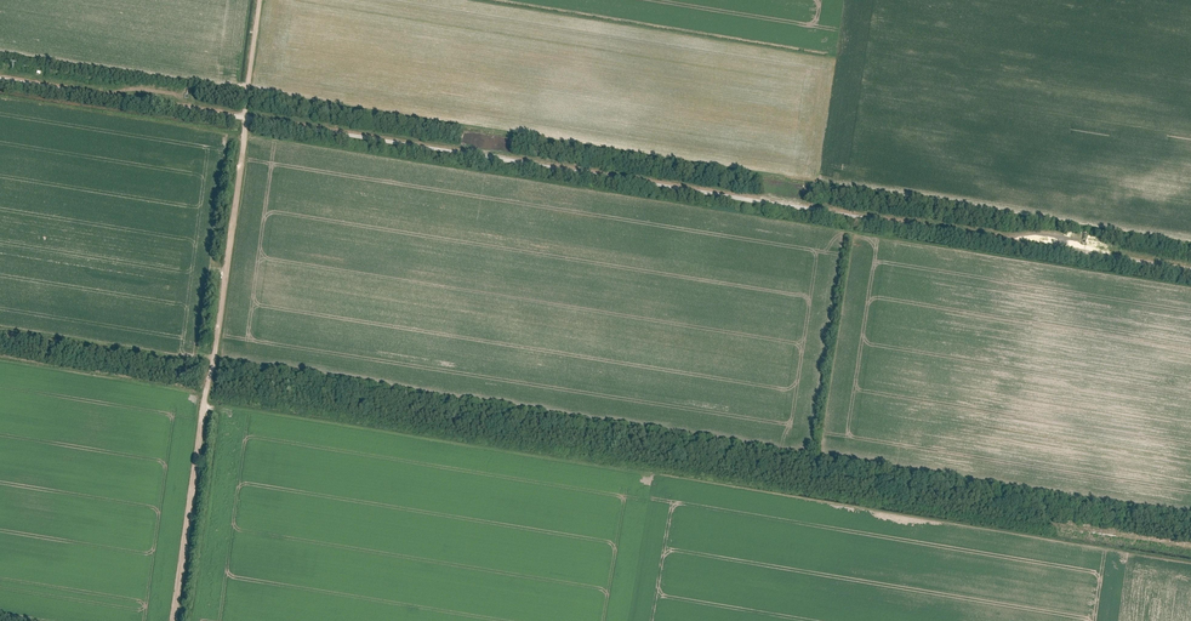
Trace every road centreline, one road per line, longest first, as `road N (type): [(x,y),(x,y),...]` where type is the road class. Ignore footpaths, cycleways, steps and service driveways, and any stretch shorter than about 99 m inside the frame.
road 1 (track): [(1190,269),(0,76)]
road 2 (track): [(175,620),(247,134),(258,0)]

